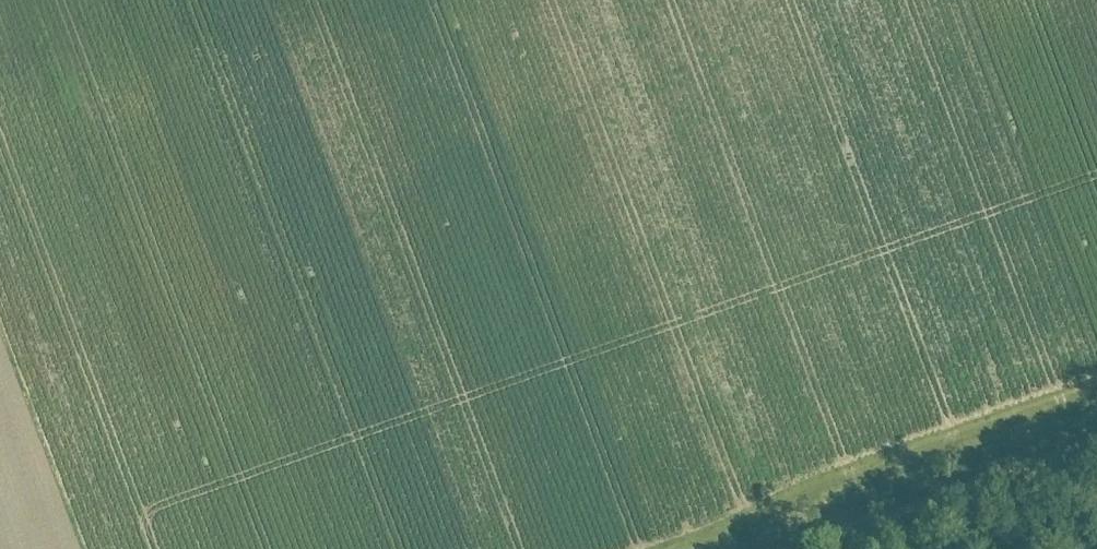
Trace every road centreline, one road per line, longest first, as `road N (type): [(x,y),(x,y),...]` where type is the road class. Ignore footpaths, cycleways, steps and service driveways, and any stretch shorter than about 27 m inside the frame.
road 1 (track): [(1096,426),(750,548)]

